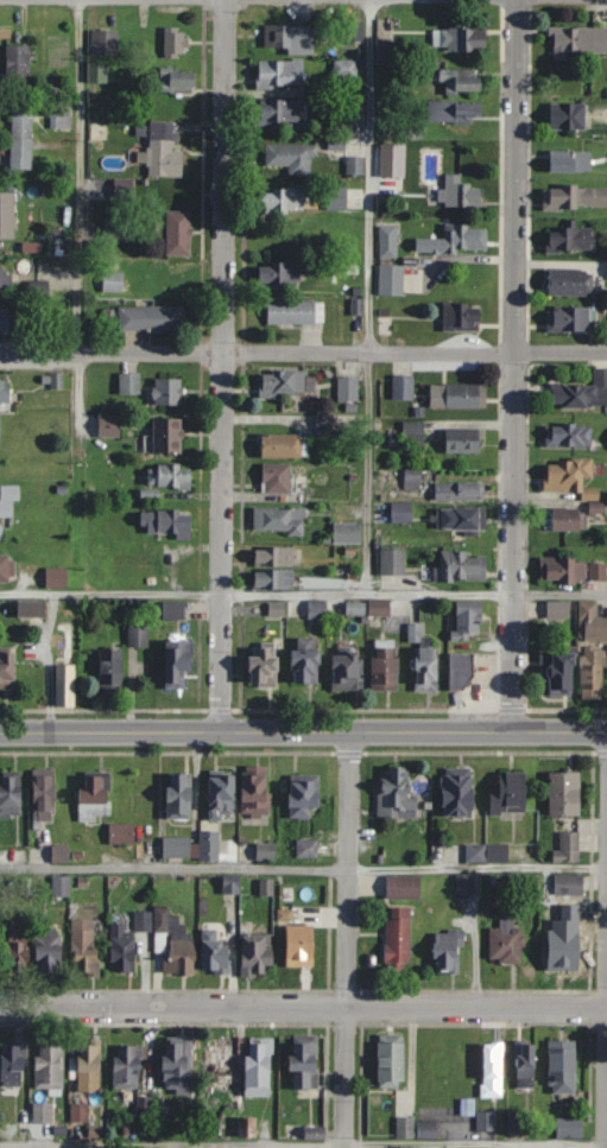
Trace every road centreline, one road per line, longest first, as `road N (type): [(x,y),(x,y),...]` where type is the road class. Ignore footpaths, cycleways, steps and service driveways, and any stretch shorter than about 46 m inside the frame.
road 1 (residential): [(223,731),(228,0)]
road 2 (residential): [(518,731),(518,0)]
road 3 (residential): [(606,1006),(0,1008)]
road 4 (residential): [(606,351),(0,351)]
road 5 (primary): [(606,731),(0,731)]
road 6 (residential): [(344,1147),(350,731)]

